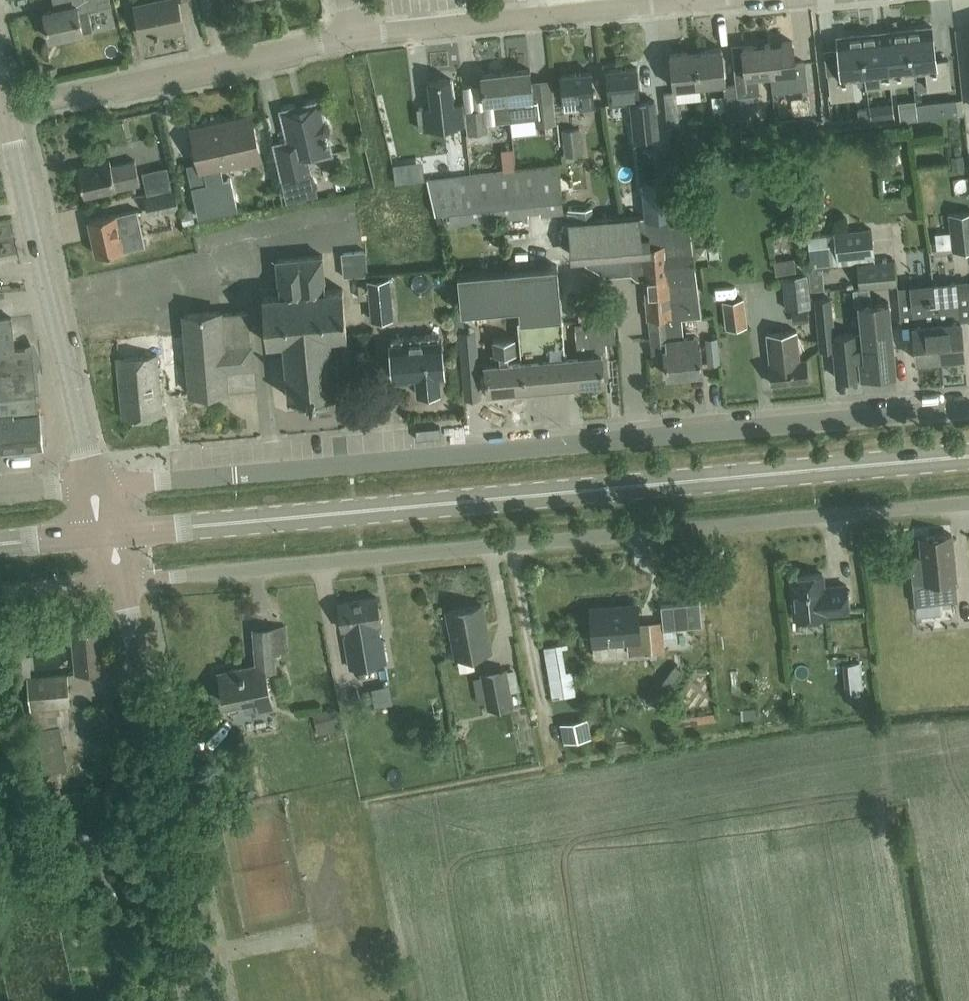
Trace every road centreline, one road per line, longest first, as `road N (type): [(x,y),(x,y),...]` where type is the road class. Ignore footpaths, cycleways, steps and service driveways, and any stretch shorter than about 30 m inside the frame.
road 1 (residential): [(97,484),(968,408)]
road 2 (secondary): [(107,535),(968,457)]
road 3 (unclassified): [(121,583),(968,505)]
road 4 (unclassified): [(212,1000),(121,583)]
road 5 (tertiary): [(97,484),(9,109)]
road 6 (residential): [(9,109),(356,39)]
road 7 (residential): [(356,39),(692,1)]
road 8 (unclassified): [(0,592),(121,583)]

